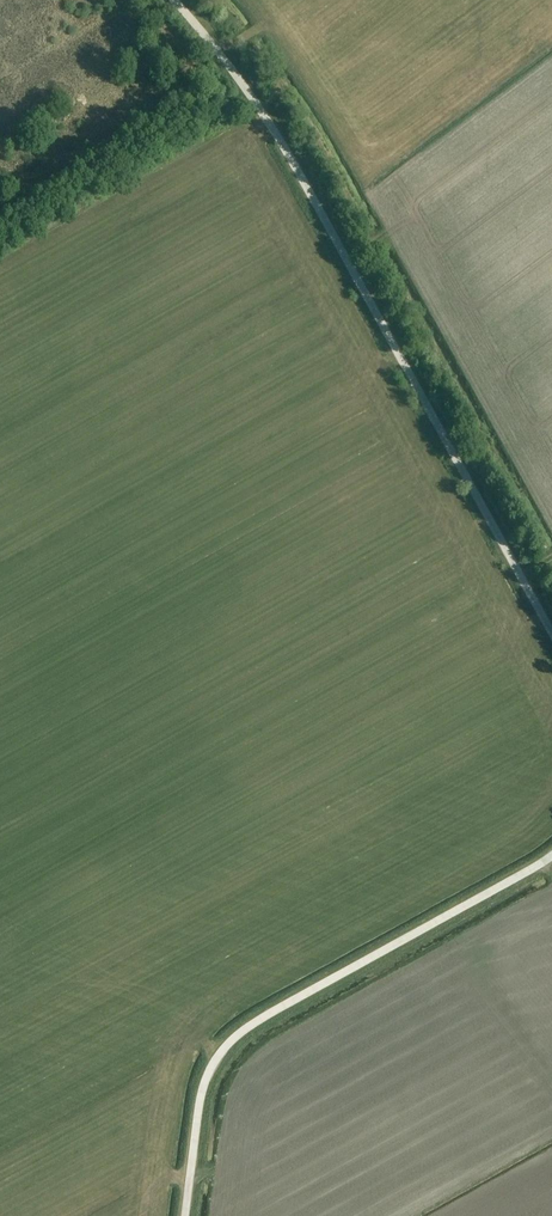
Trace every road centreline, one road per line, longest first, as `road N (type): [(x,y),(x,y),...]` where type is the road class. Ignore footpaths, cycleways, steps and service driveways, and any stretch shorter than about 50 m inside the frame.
road 1 (unclassified): [(551,634),(281,142),(173,0)]
road 2 (unclassified): [(185,1215),(199,1104),(230,1040),(551,854)]

